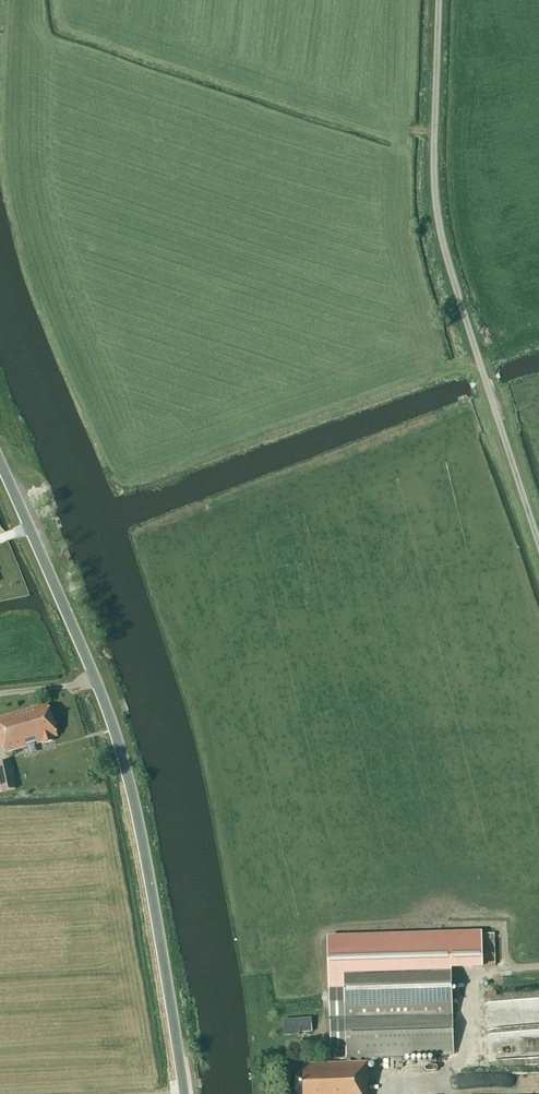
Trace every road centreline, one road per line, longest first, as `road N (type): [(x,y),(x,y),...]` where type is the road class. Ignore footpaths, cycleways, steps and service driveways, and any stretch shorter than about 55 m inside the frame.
road 1 (unclassified): [(184,1093),(131,778),(0,464)]
road 2 (unclassified): [(538,545),(443,247),(433,139),(438,0)]

